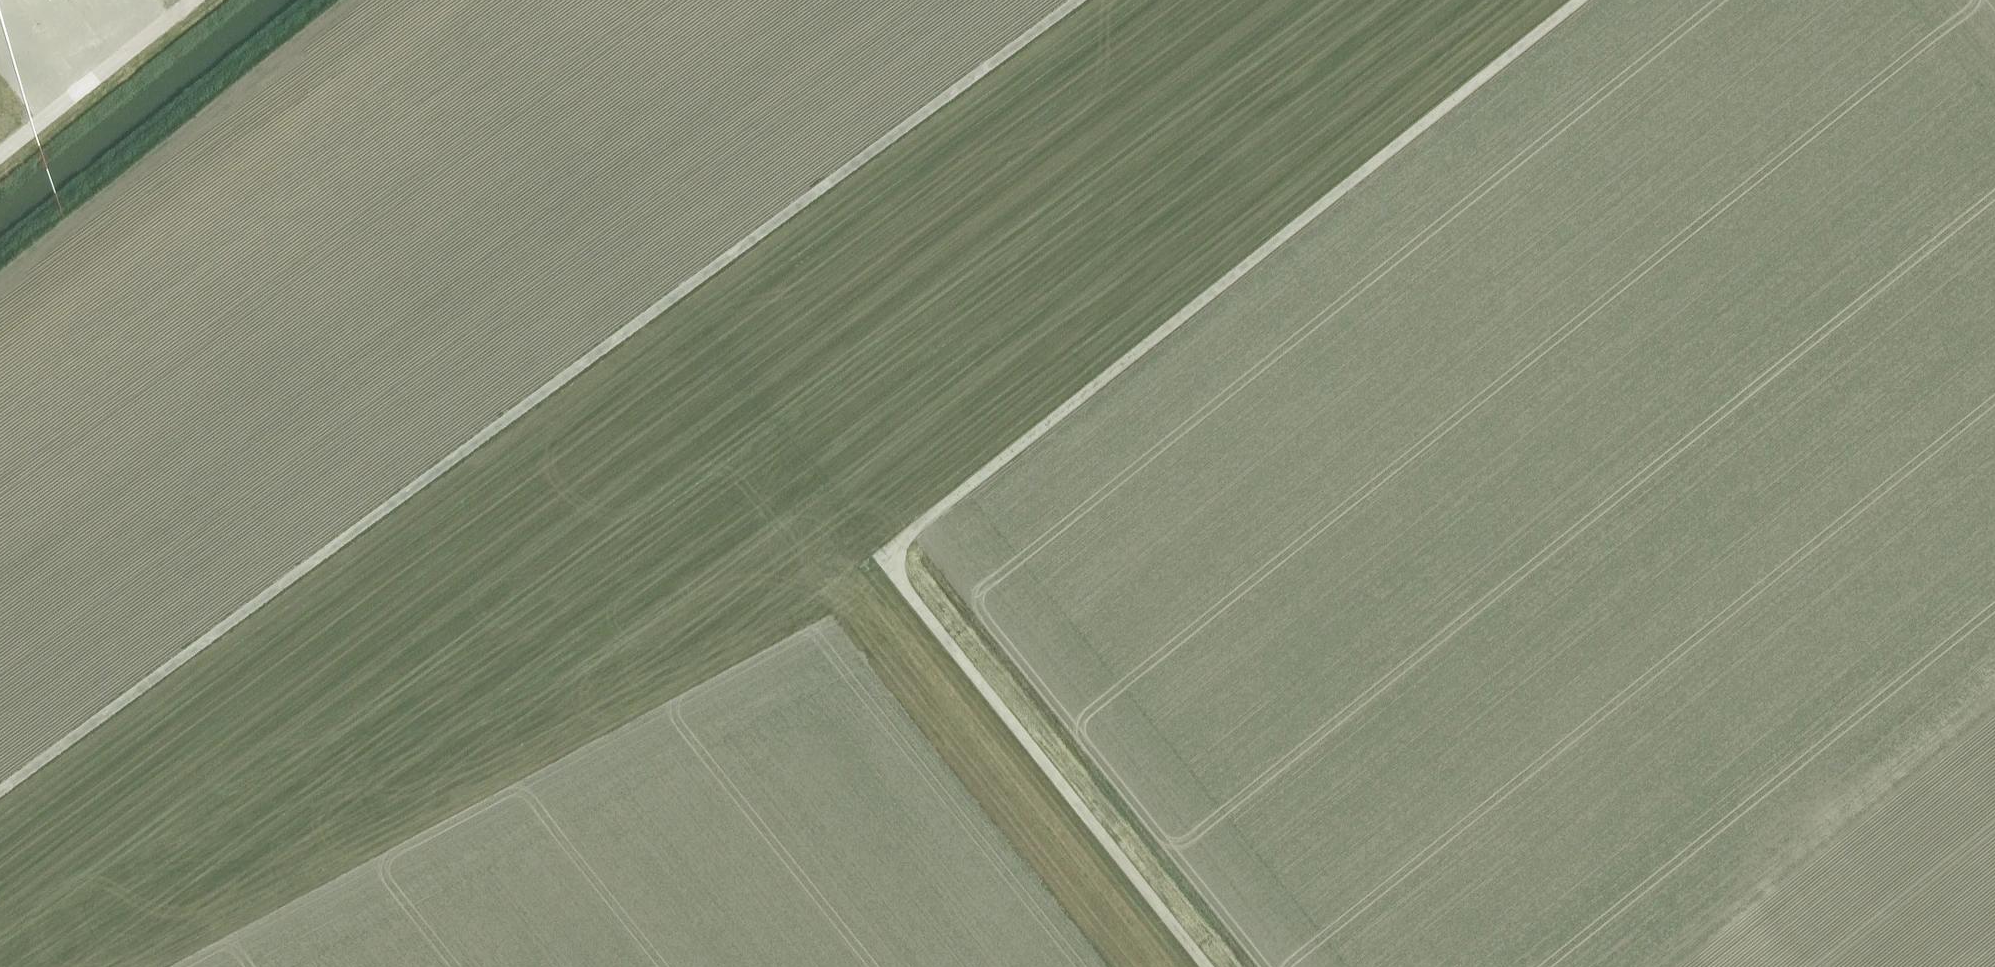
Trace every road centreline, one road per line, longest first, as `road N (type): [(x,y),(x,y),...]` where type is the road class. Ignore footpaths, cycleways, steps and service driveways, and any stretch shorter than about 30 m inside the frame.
road 1 (track): [(0,794),(1083,0)]

